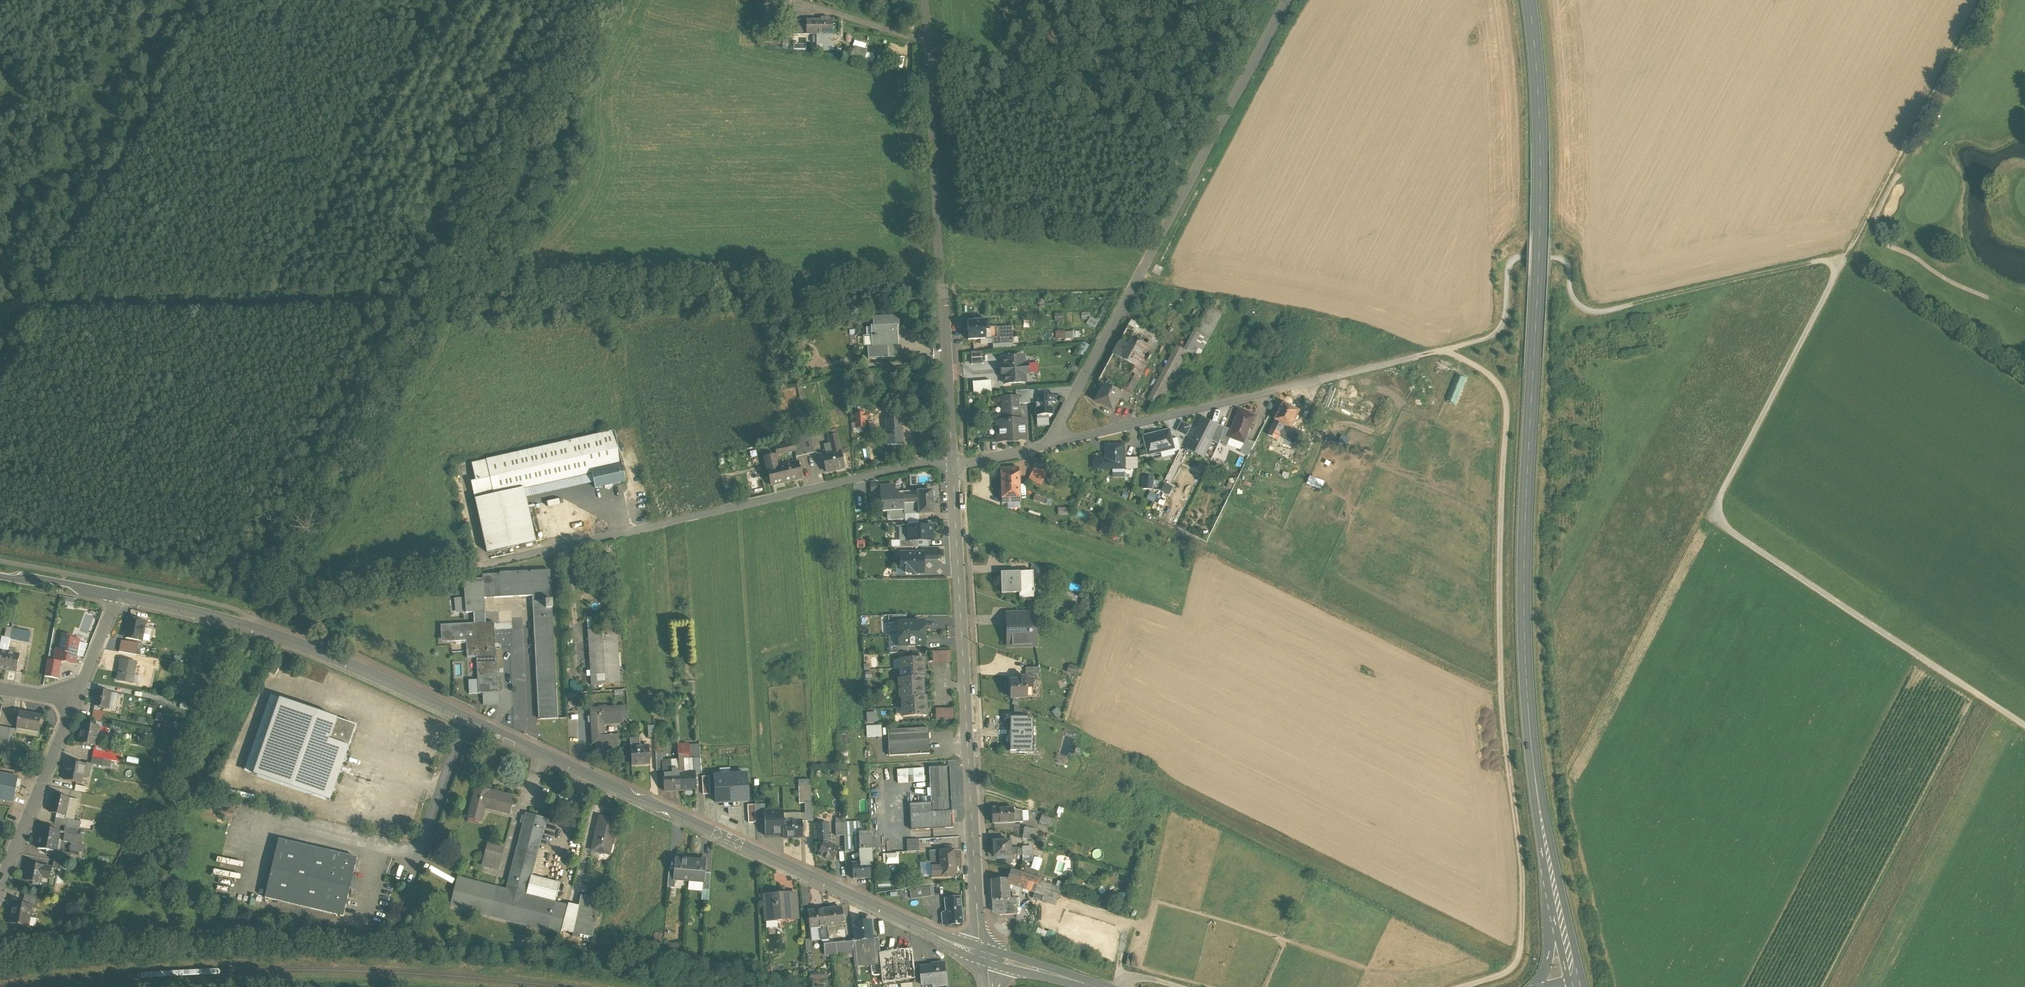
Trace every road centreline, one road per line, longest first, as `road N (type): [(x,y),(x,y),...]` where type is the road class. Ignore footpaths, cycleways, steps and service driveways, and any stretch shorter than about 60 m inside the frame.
road 1 (tertiary): [(988,954),(335,655),(228,616),(119,591)]
road 2 (primary): [(1532,0),(1542,176),(1525,598),(1531,722),(1553,889)]
road 3 (track): [(1501,696),(1506,399),(1493,377),(1442,351),(1503,327),(1512,261),(1561,259),(1578,304),(1603,313),(1844,261)]
road 4 (track): [(1844,261),(1713,518),(2024,726)]
road 5 (track): [(1037,448),(1047,461),(1161,523),(1501,696)]
road 6 (residential): [(952,463),(1442,351)]
road 7 (track): [(2004,986),(1573,733)]
road 8 (residential): [(988,954),(952,463)]
road 9 (residential): [(490,568),(934,461),(952,463)]
road 10 (residential): [(952,463),(928,0)]
road 11 (track): [(1449,986),(1493,974),(1516,955),(1521,874),(1501,696)]
road 12 (track): [(1844,261),(1988,0)]
road 13 (track): [(264,628),(262,620),(288,600),(397,563),(456,558),(490,568)]
road 14 (track): [(2024,386),(1844,261)]
road 15 (residential): [(77,702),(0,885)]
road 16 (tertiary): [(119,591),(0,569)]

